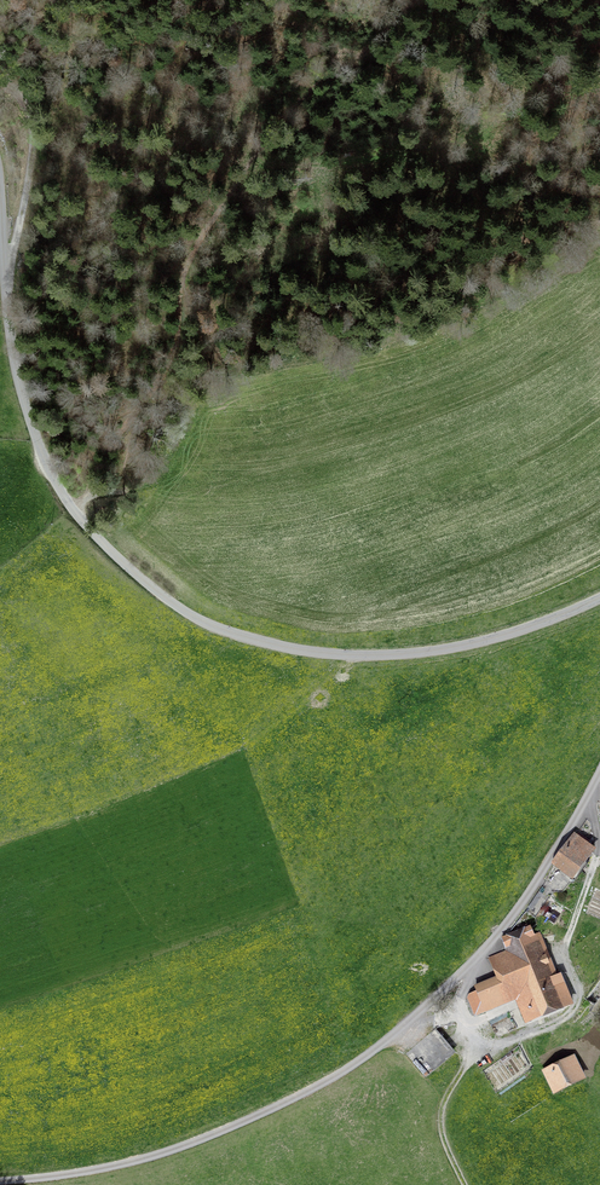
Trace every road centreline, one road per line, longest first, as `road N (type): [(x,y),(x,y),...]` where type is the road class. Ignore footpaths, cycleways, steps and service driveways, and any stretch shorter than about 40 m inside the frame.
road 1 (unclassified): [(0,194),(23,401),(52,481),(103,548),(170,604),(256,640),(374,655),(478,641),(599,596)]
road 2 (track): [(414,0),(389,31),(301,103),(228,199),(184,283),(172,355),(74,512)]
road 3 (track): [(453,983),(465,1068),(442,1093),(436,1126),(465,1184)]
road 4 (track): [(0,79),(29,128),(6,282)]

